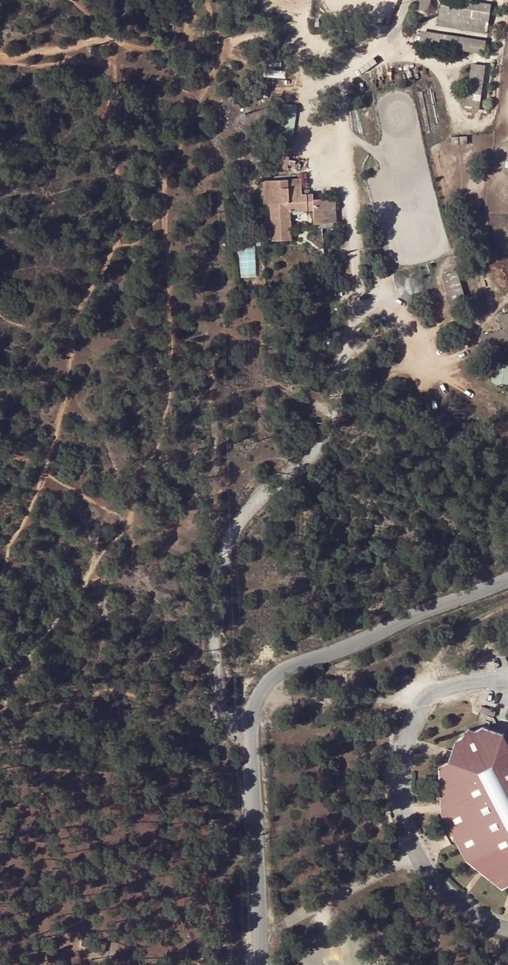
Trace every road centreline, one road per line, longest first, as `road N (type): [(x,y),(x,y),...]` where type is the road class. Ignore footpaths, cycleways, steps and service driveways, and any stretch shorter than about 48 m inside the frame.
road 1 (unclassified): [(507,578),(279,669),(256,701),(250,749),(257,964)]
road 2 (track): [(0,52),(129,44),(200,52),(259,40),(356,61)]

